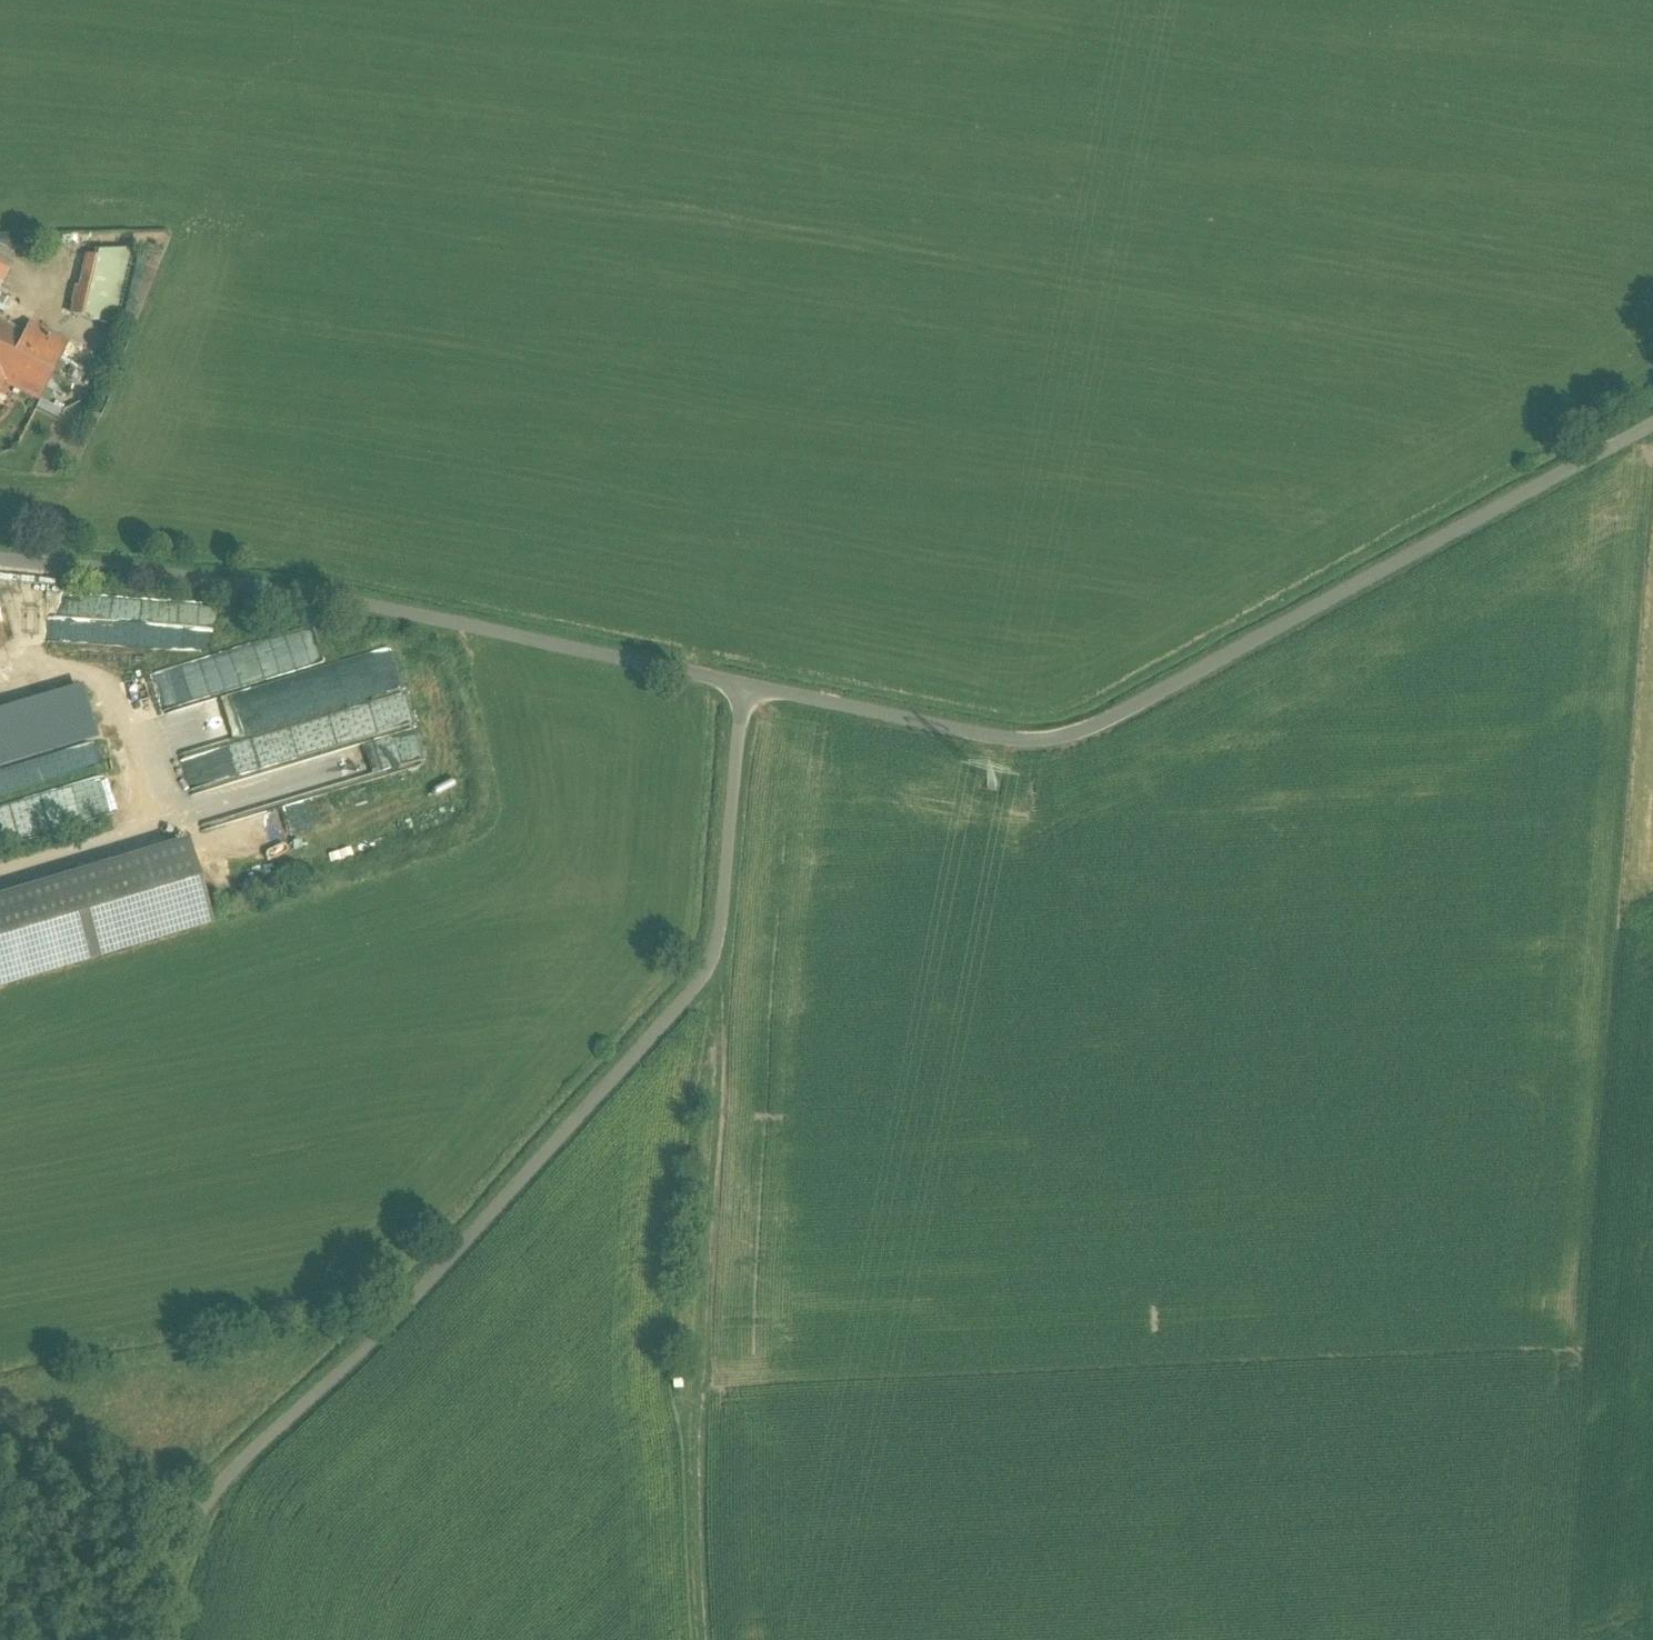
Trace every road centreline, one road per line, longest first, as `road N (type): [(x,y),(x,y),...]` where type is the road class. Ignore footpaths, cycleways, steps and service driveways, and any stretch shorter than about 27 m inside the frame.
road 1 (unclassified): [(149,1639),(188,1517),(216,1471),(385,1316),(711,953),(728,877),(746,687)]
road 2 (unclassified): [(746,687),(1041,741),(1128,707),(1652,427)]
road 3 (unclassified): [(746,687),(274,586),(0,559)]
road 4 (track): [(711,953),(712,1107),(692,1396),(703,1639)]

